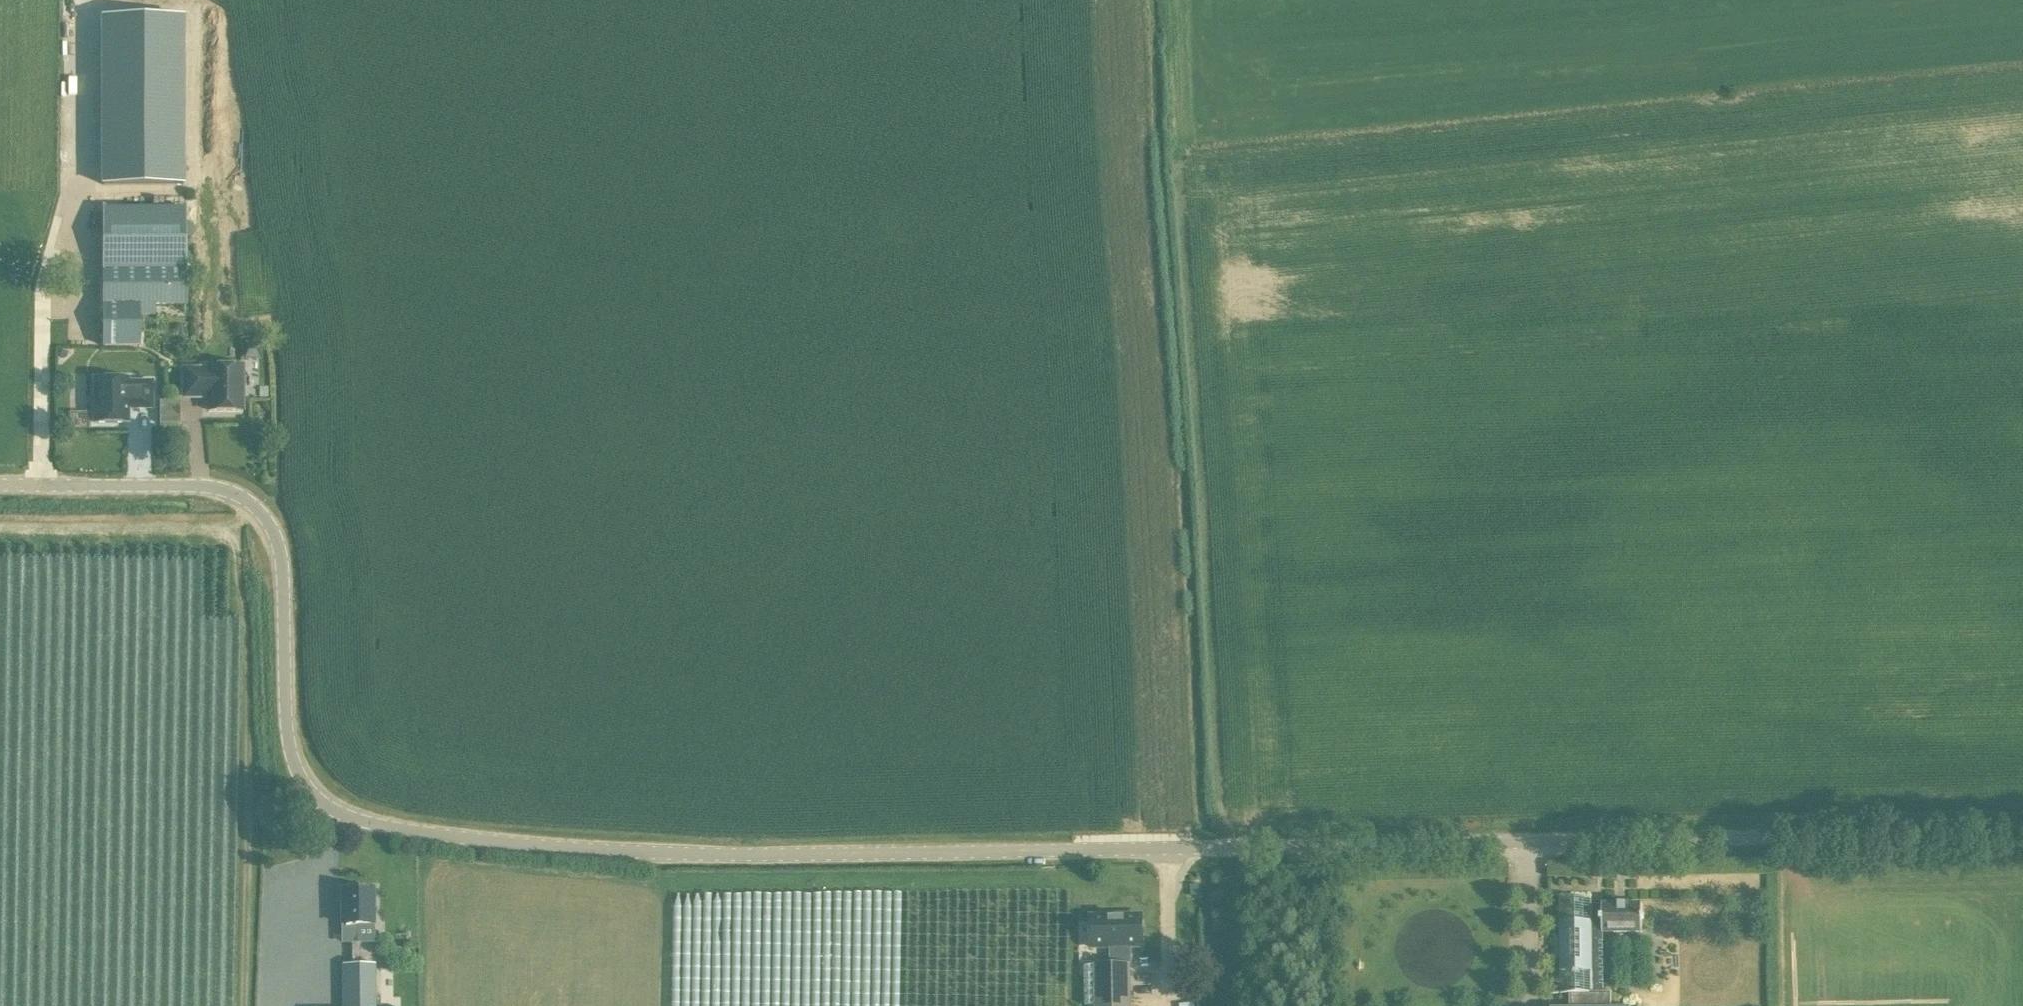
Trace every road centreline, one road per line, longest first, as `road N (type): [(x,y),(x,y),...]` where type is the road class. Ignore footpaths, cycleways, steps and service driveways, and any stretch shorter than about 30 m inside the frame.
road 1 (unclassified): [(2022,830),(810,854),(660,852),(385,826),(318,797),(291,758),(278,540),(248,500),(207,486),(0,482)]
road 2 (track): [(1168,847),(1169,1005)]

